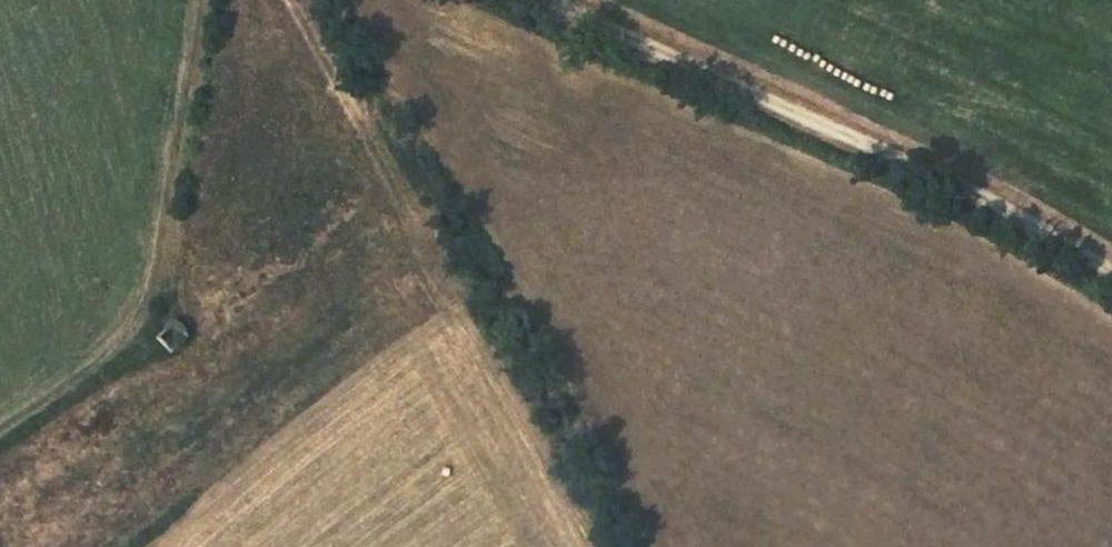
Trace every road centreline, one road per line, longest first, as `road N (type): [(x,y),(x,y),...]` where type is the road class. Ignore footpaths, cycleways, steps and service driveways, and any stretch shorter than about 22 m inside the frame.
road 1 (track): [(560,0),(1014,210),(1111,274)]

